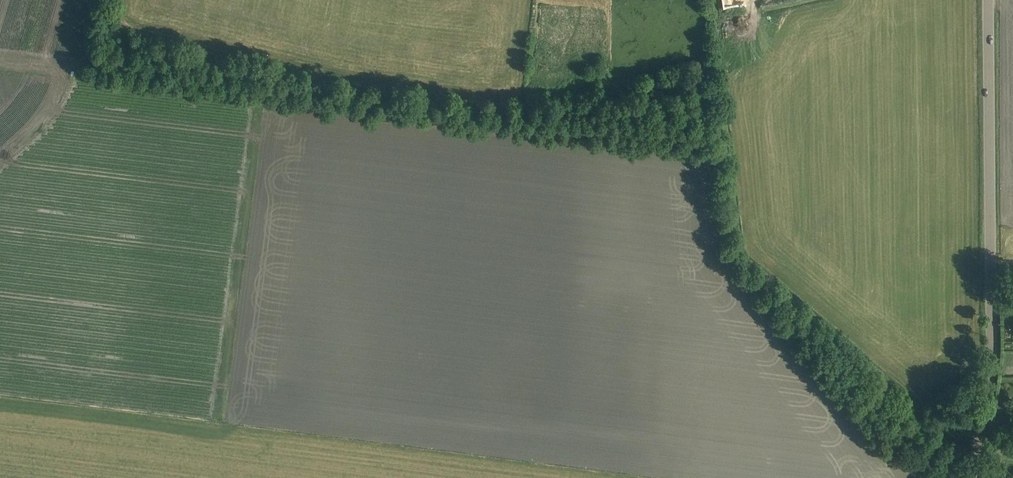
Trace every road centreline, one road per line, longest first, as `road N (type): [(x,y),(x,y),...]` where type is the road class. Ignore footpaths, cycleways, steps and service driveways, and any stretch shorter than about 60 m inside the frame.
road 1 (track): [(113,0),(108,25),(121,41),(266,78),(320,100),(594,124),(680,98),(706,100),(723,116),(744,256),(918,418),(981,431)]
road 2 (tertiary): [(972,477),(991,331),(988,0)]

